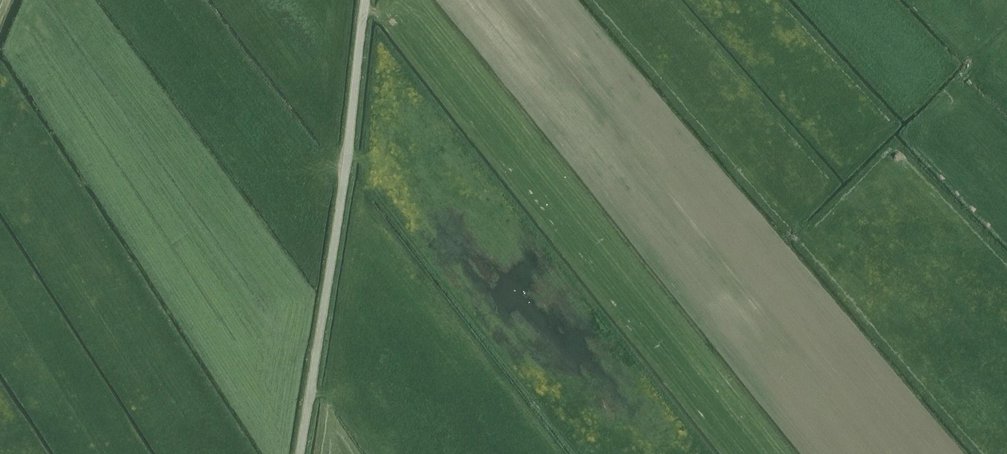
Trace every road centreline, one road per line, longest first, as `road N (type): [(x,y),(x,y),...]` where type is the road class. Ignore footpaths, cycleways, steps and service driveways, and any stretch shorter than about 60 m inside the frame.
road 1 (unclassified): [(304,453),(347,191),(367,0)]

